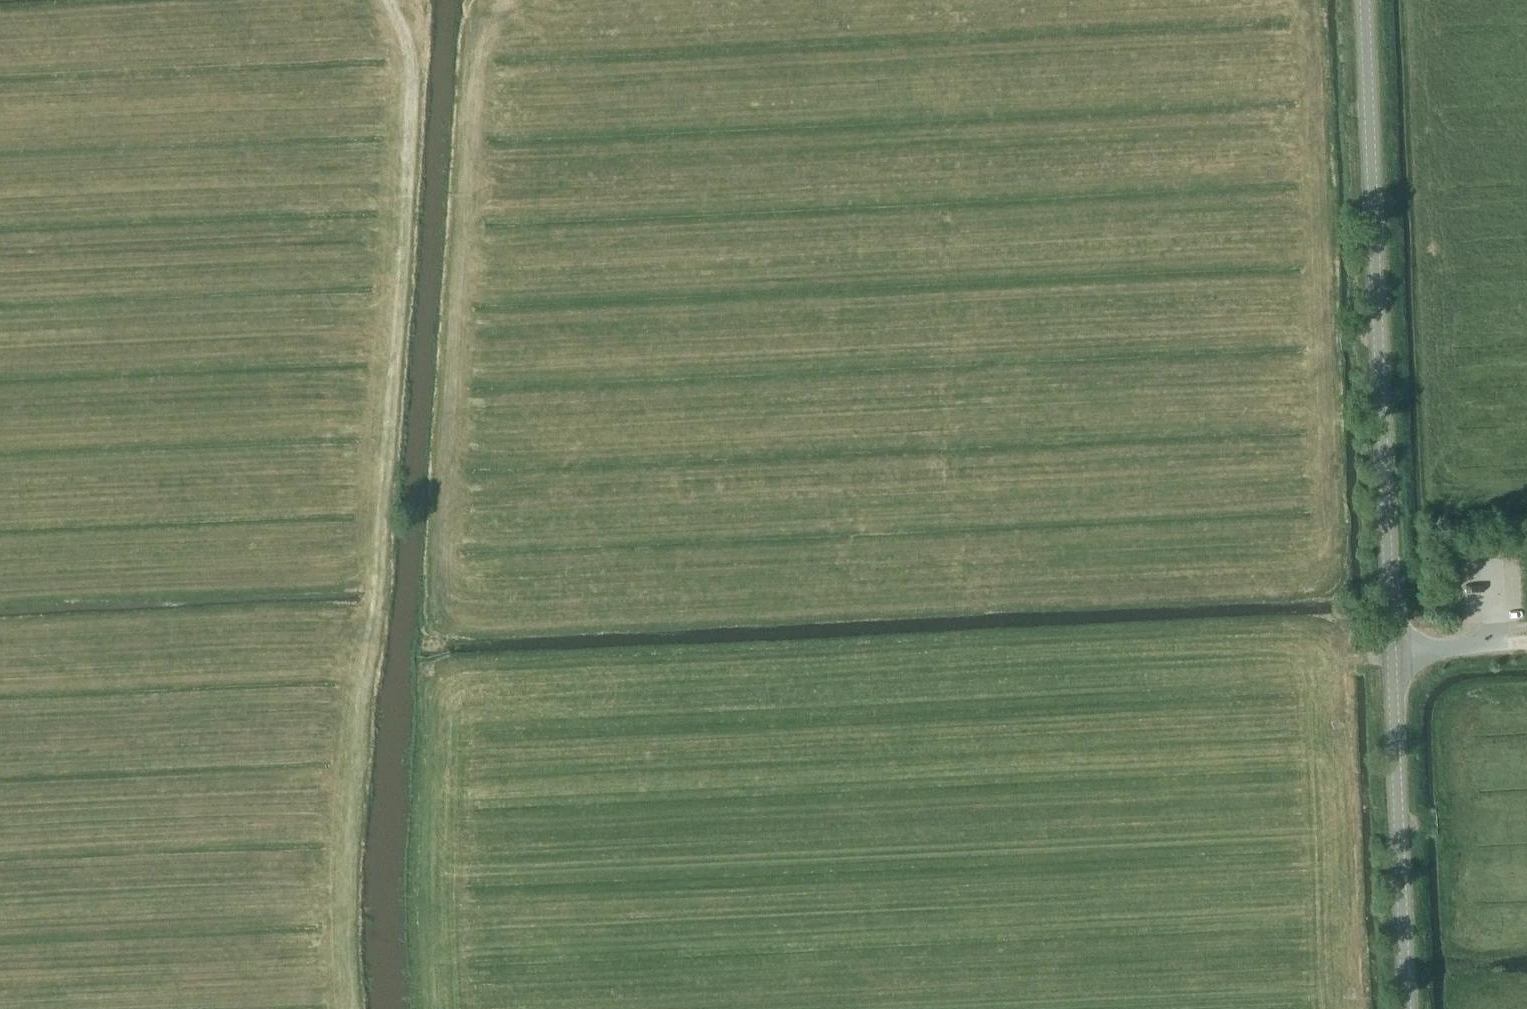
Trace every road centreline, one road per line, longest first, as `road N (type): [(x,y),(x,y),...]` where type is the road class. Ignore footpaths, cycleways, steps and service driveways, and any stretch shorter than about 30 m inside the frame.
road 1 (tertiary): [(1395,652),(1366,0)]
road 2 (tertiary): [(1410,1008),(1395,652)]

